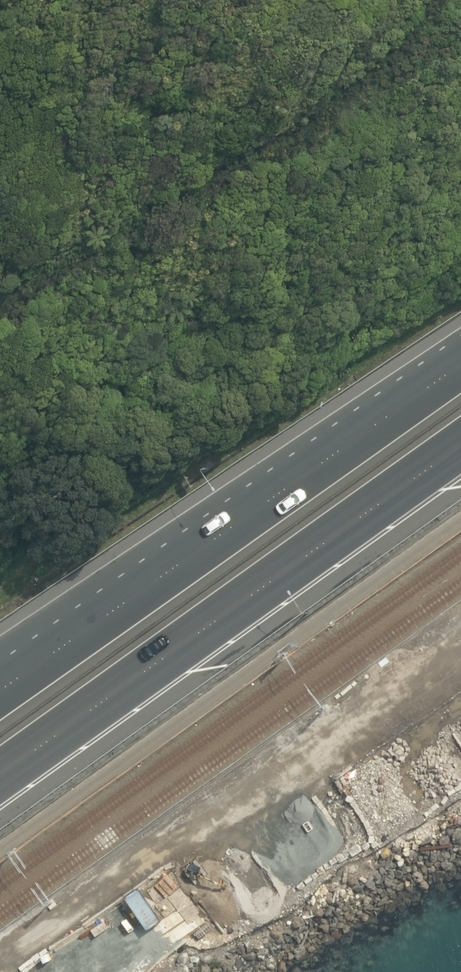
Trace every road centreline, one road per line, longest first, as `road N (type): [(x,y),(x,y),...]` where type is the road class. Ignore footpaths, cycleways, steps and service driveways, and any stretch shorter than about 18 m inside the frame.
road 1 (trunk): [(460,457),(0,790)]
road 2 (trunk): [(63,654),(460,381)]

